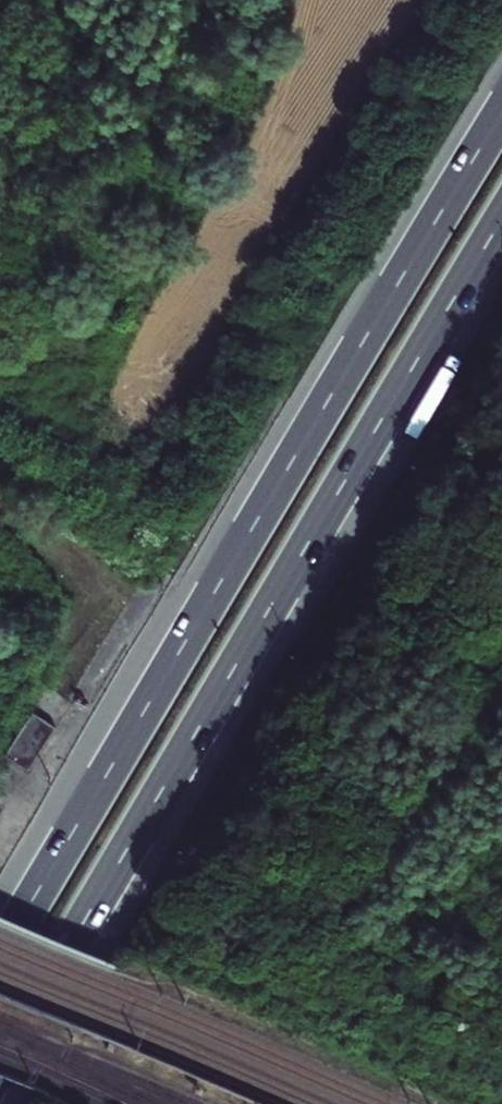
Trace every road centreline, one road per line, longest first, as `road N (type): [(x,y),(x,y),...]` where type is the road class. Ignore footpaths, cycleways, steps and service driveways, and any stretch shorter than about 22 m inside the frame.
road 1 (trunk): [(0,1065),(501,216)]
road 2 (trunk): [(501,111),(0,952)]

